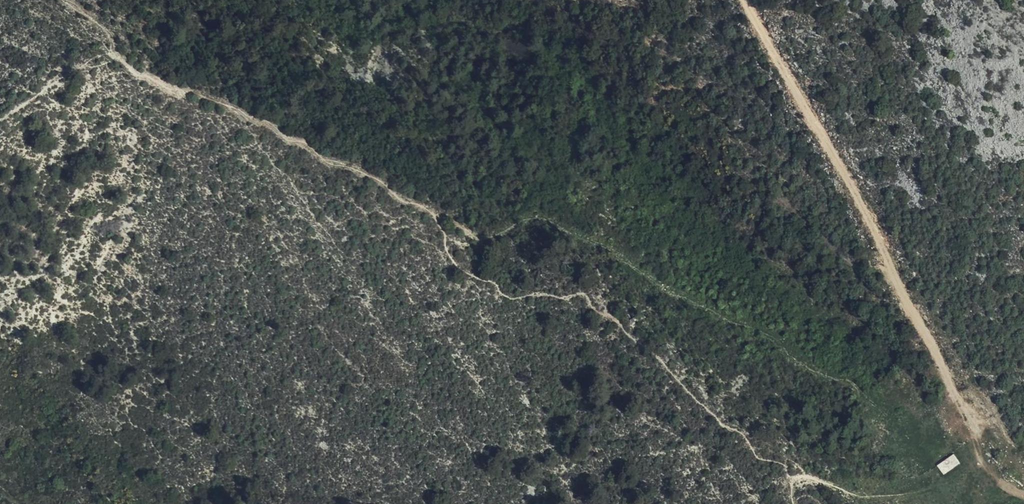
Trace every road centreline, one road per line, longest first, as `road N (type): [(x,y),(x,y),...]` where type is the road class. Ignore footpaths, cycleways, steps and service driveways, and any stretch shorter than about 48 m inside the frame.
road 1 (track): [(750,0),(871,217),(967,423)]

